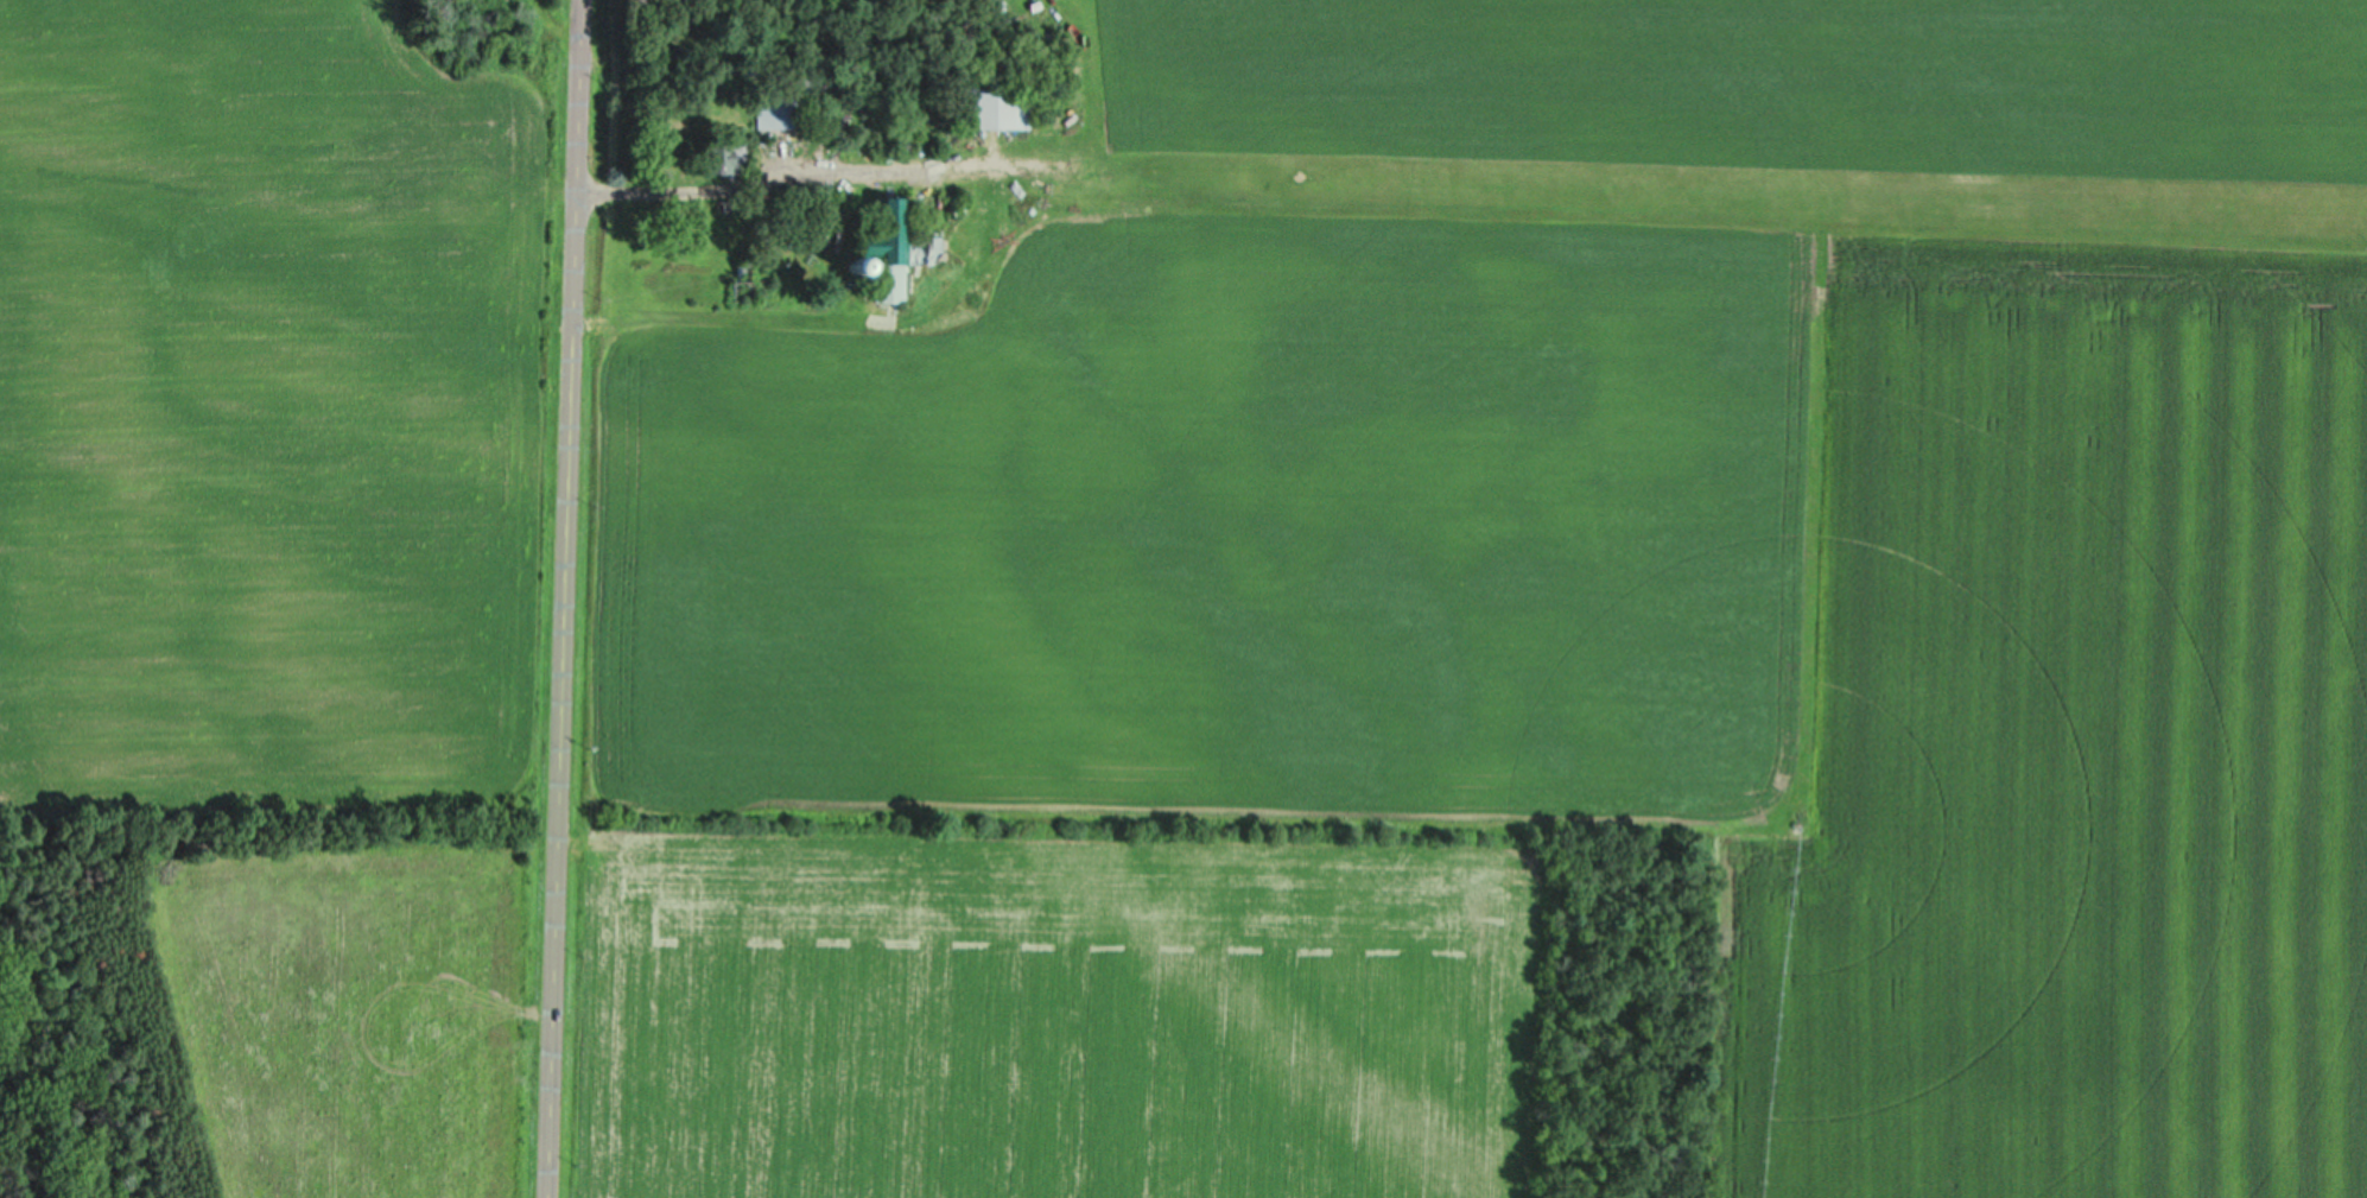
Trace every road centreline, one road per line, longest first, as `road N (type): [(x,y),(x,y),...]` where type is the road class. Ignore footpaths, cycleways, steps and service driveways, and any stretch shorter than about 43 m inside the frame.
road 1 (secondary): [(547,1197),(582,0)]

